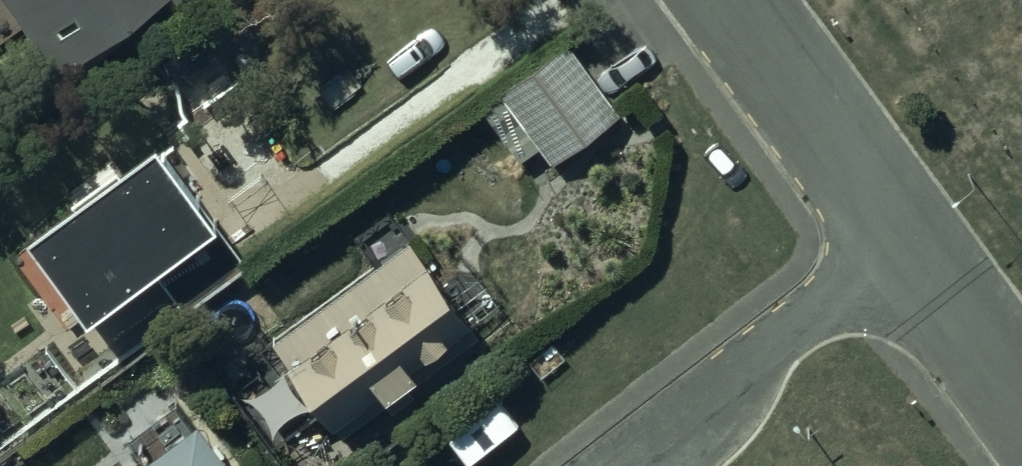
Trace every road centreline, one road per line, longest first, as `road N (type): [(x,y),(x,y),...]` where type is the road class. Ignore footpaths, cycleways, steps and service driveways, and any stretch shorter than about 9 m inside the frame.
road 1 (residential): [(905,248),(616,465)]
road 2 (residential): [(726,0),(905,248)]
road 3 (residential): [(905,248),(1021,408)]

